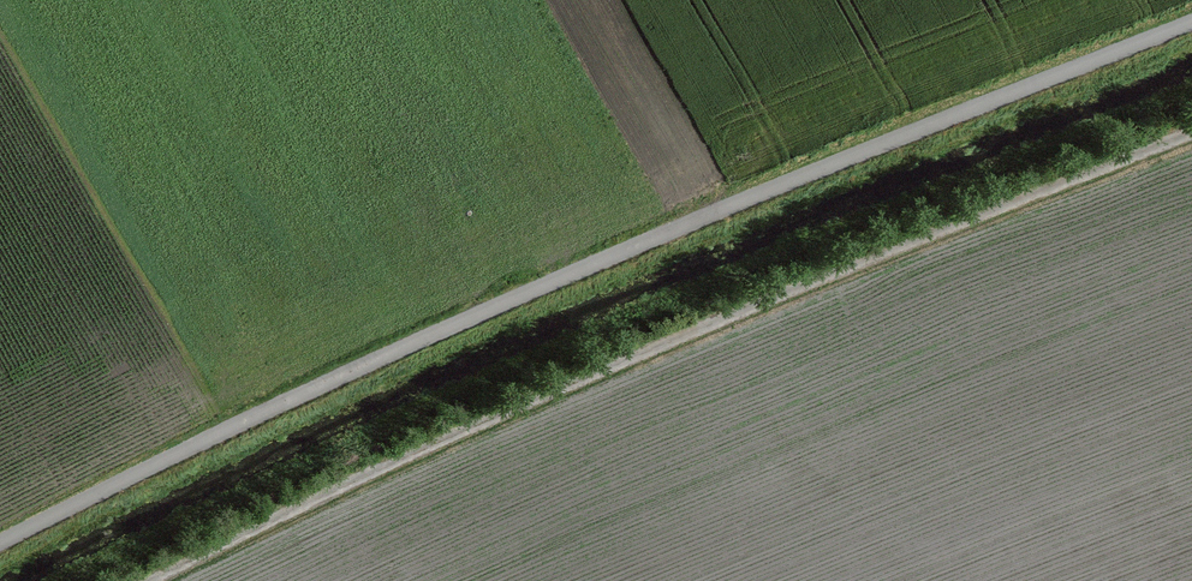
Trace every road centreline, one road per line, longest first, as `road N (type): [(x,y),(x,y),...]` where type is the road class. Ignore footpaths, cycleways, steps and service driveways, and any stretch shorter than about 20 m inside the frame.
road 1 (track): [(0,543),(365,366),(766,192),(1191,23)]
road 2 (track): [(1191,133),(616,366),(147,580)]

